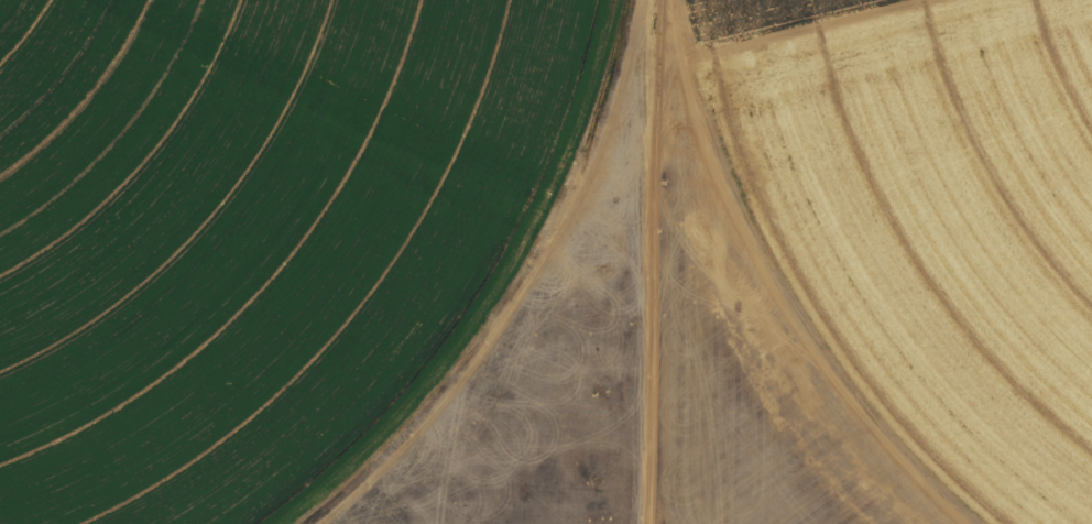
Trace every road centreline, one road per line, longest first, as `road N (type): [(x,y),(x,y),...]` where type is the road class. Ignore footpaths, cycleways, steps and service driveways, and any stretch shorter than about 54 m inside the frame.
road 1 (residential): [(653,523),(659,0)]

